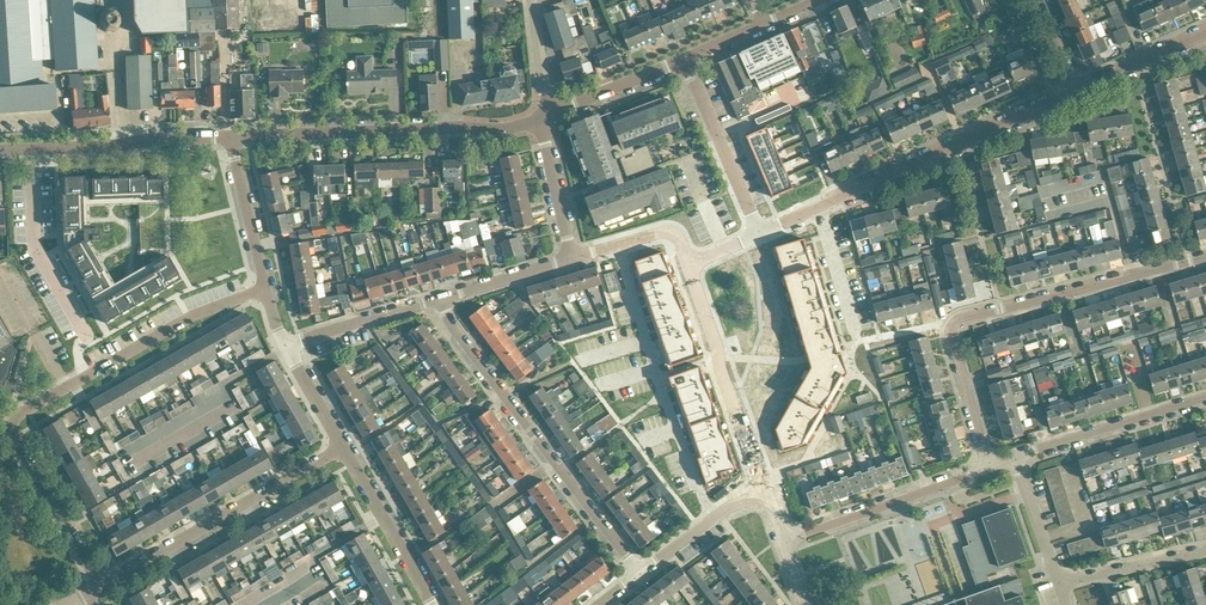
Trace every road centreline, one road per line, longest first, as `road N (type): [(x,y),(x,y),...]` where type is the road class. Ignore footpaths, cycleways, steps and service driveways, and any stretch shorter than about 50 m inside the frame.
road 1 (residential): [(93,590),(93,575),(16,441),(15,419),(192,316),(266,289)]
road 2 (residential): [(1205,256),(955,323),(952,344),(988,469)]
road 3 (tertiary): [(760,233),(1073,91)]
road 4 (residential): [(642,572),(434,301)]
road 5 (residential): [(229,137),(508,128),(545,117)]
road 6 (residential): [(93,590),(343,448)]
road 7 (tertiary): [(766,494),(688,266)]
road 8 (residential): [(786,542),(988,469)]
road 9 (residential): [(86,335),(35,246),(31,148)]
road 10 (residential): [(1015,457),(1205,397)]
road 11 (residential): [(31,148),(229,137)]
road 12 (residential): [(760,233),(685,58)]
road 13 (residential): [(431,604),(343,448)]
road 14 (residential): [(266,289),(229,137)]
road 15 (residential): [(284,345),(434,301)]
road 16 (residential): [(545,117),(685,58)]
road 17 (residential): [(1205,550),(1058,582)]
road 18 (residential): [(642,572),(727,508),(766,494)]
road 19 (tertiary): [(1073,91),(1205,31)]
road 20 (residential): [(434,301),(572,258)]
road 21 (residential): [(572,258),(545,117)]
road 22 (residential): [(1058,582),(1015,457)]

